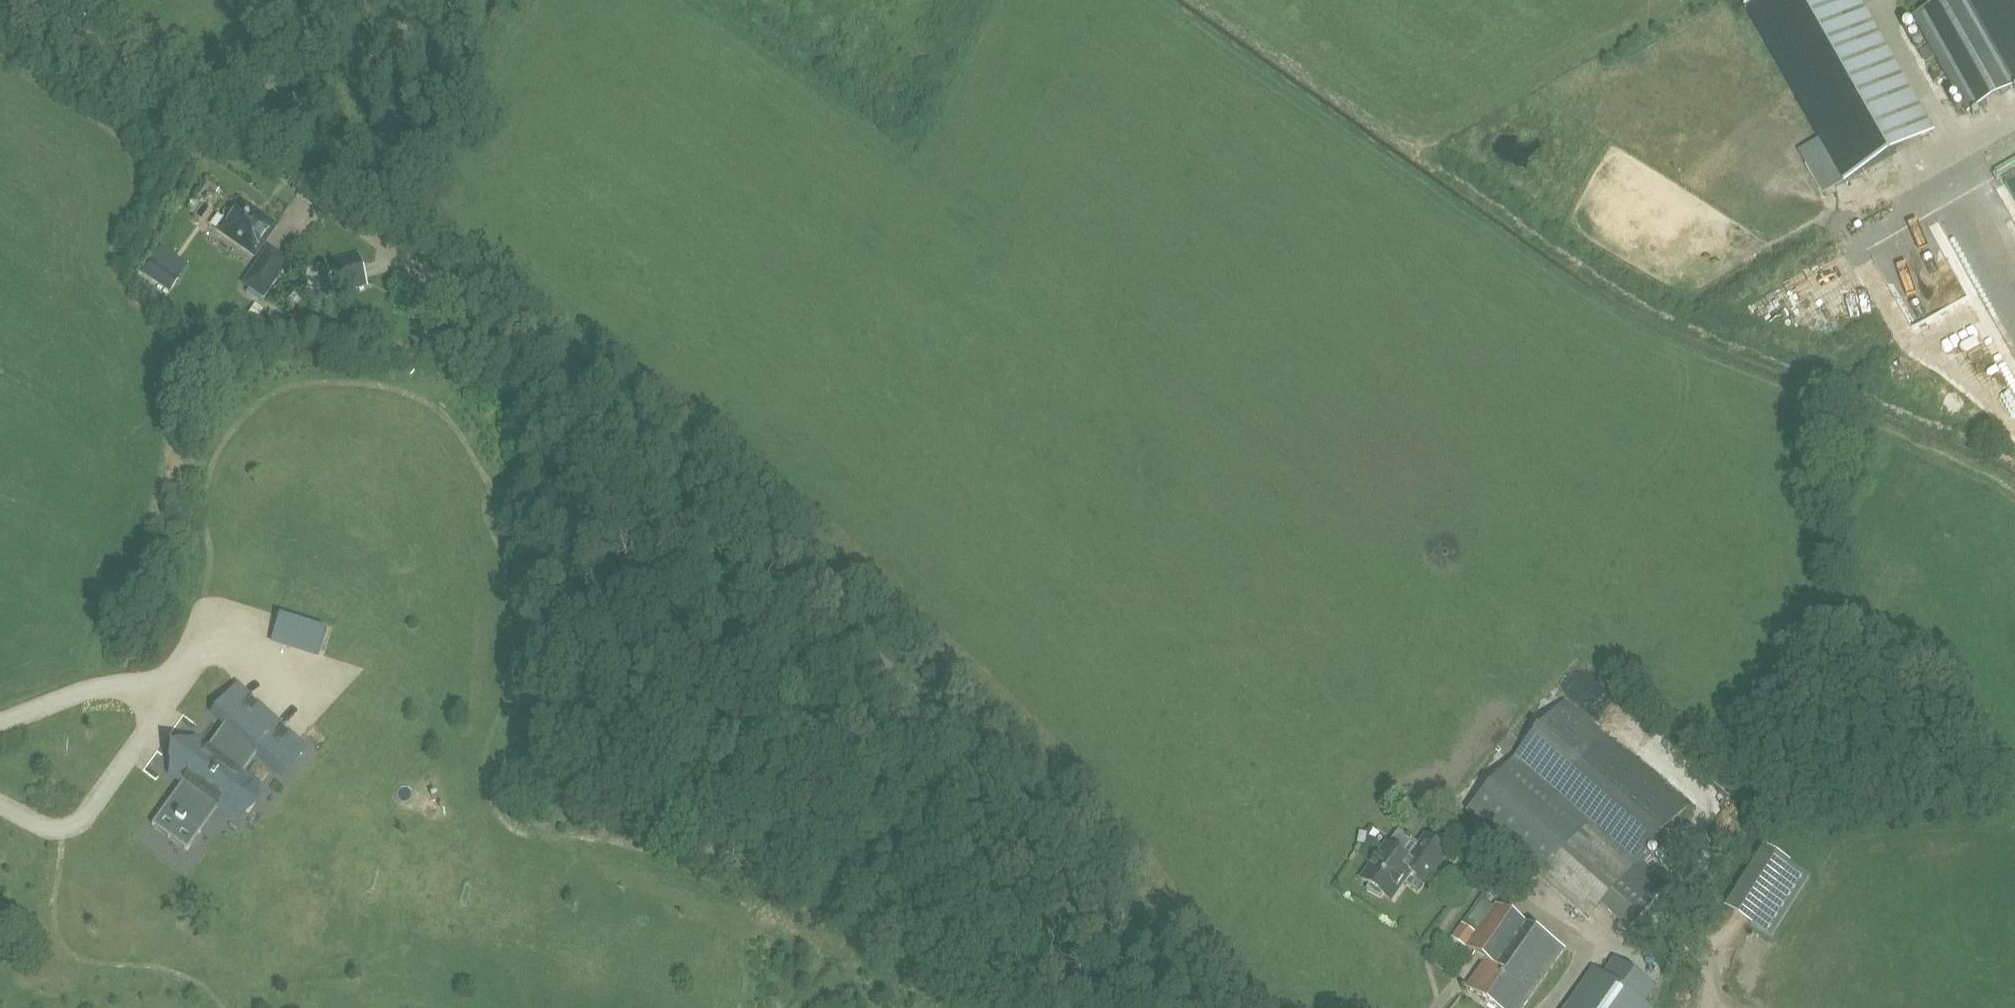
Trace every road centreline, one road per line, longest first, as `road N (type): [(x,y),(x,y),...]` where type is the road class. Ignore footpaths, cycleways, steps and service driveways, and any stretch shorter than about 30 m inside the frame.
road 1 (unclassified): [(1197,1007),(953,733),(623,416),(574,373),(31,0)]
road 2 (track): [(1489,867),(1428,952),(1440,1005),(1471,963)]

